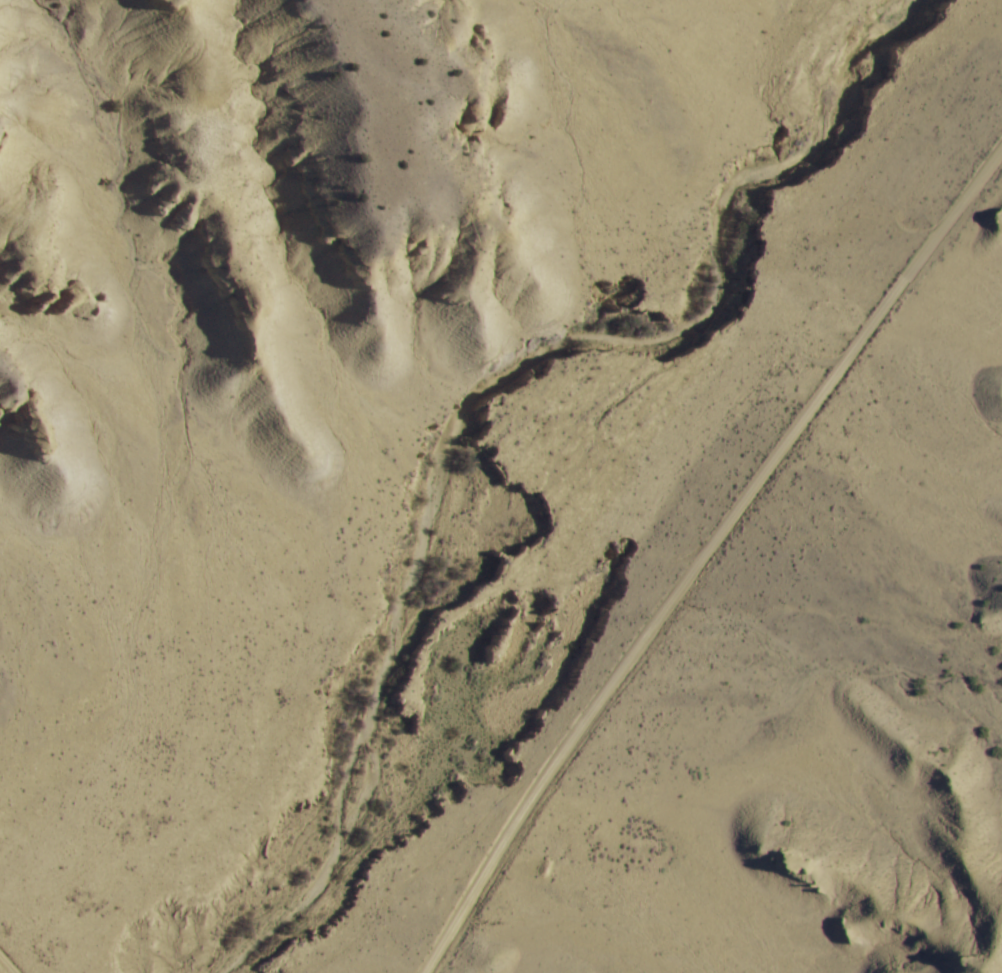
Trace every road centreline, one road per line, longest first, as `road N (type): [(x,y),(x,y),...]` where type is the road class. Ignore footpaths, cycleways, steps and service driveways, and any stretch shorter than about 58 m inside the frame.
road 1 (residential): [(1001,148),(739,498),(430,972)]

